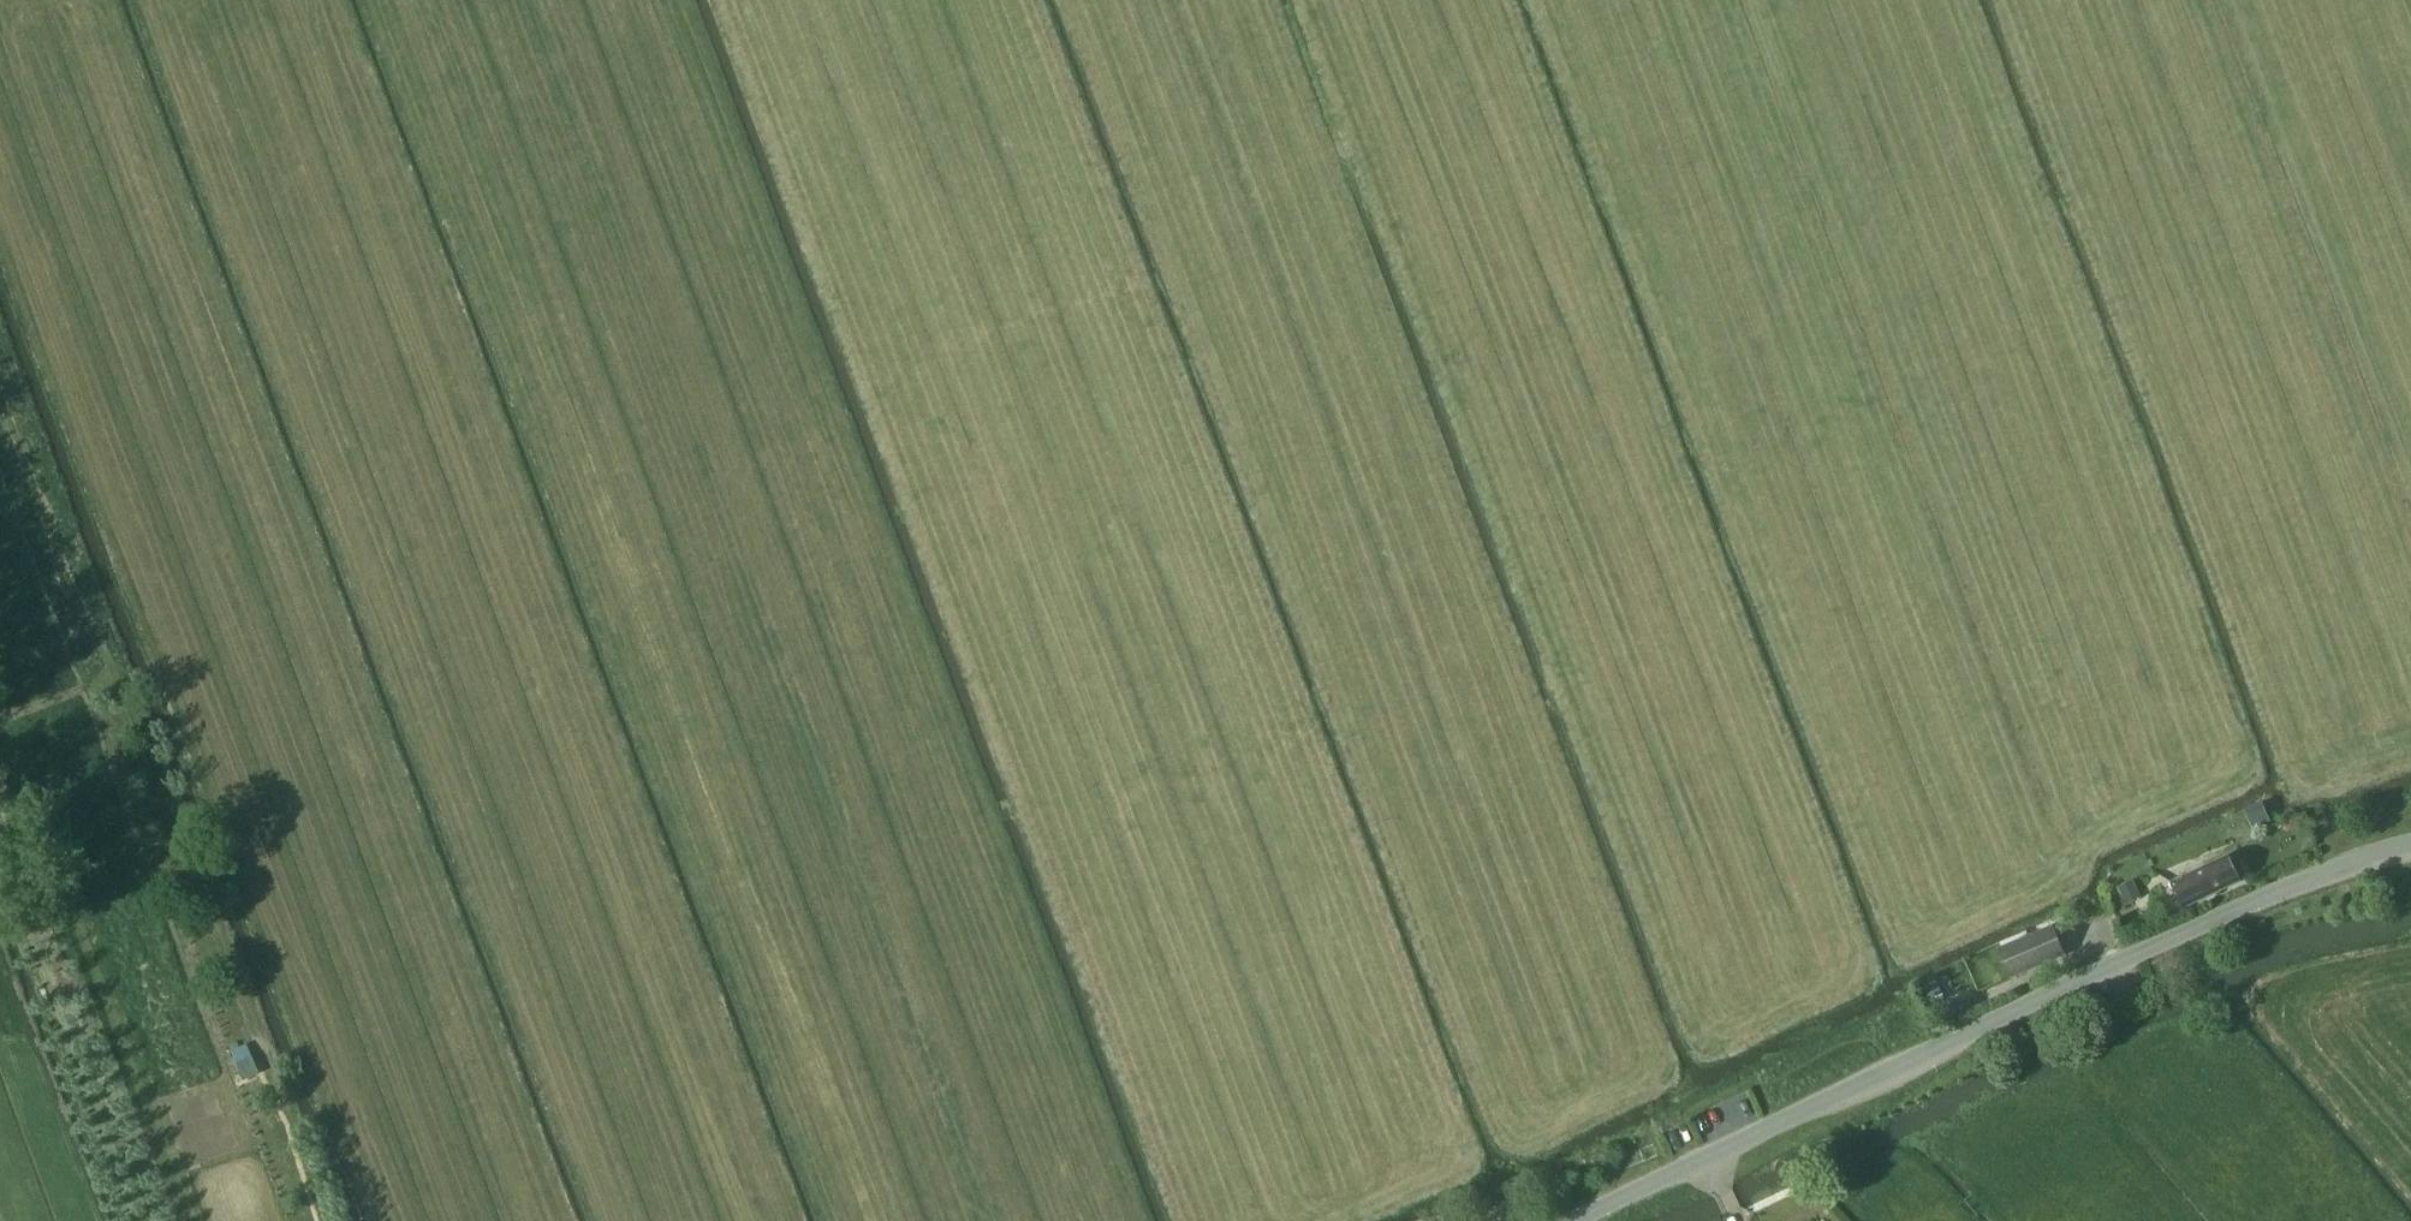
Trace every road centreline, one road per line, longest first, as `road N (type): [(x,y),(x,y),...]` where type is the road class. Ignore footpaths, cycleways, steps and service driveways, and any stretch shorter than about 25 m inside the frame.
road 1 (unclassified): [(2410,857),(2210,919),(1579,1220)]

